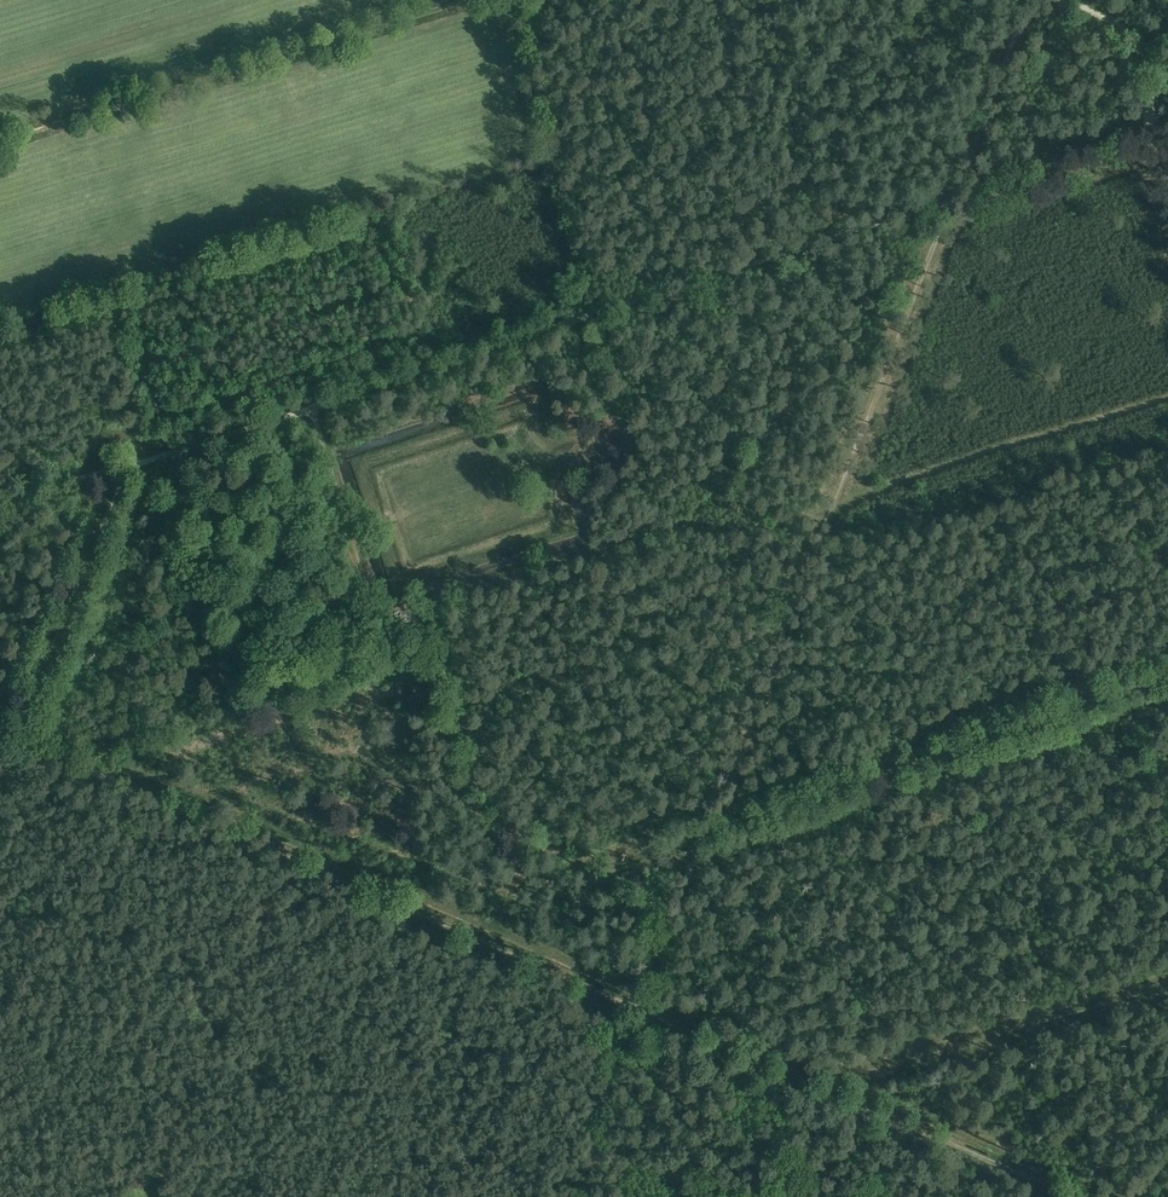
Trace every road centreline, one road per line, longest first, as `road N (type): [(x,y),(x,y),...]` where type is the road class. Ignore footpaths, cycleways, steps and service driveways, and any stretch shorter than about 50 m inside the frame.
road 1 (track): [(638,1008),(21,735)]
road 2 (track): [(946,203),(313,407)]
road 3 (track): [(1167,674),(703,838)]
road 4 (track): [(1071,1196),(638,1008)]
road 5 (track): [(140,463),(117,496),(21,735)]
road 6 (track): [(1154,130),(946,203)]
road 7 (track): [(313,407),(140,463)]

